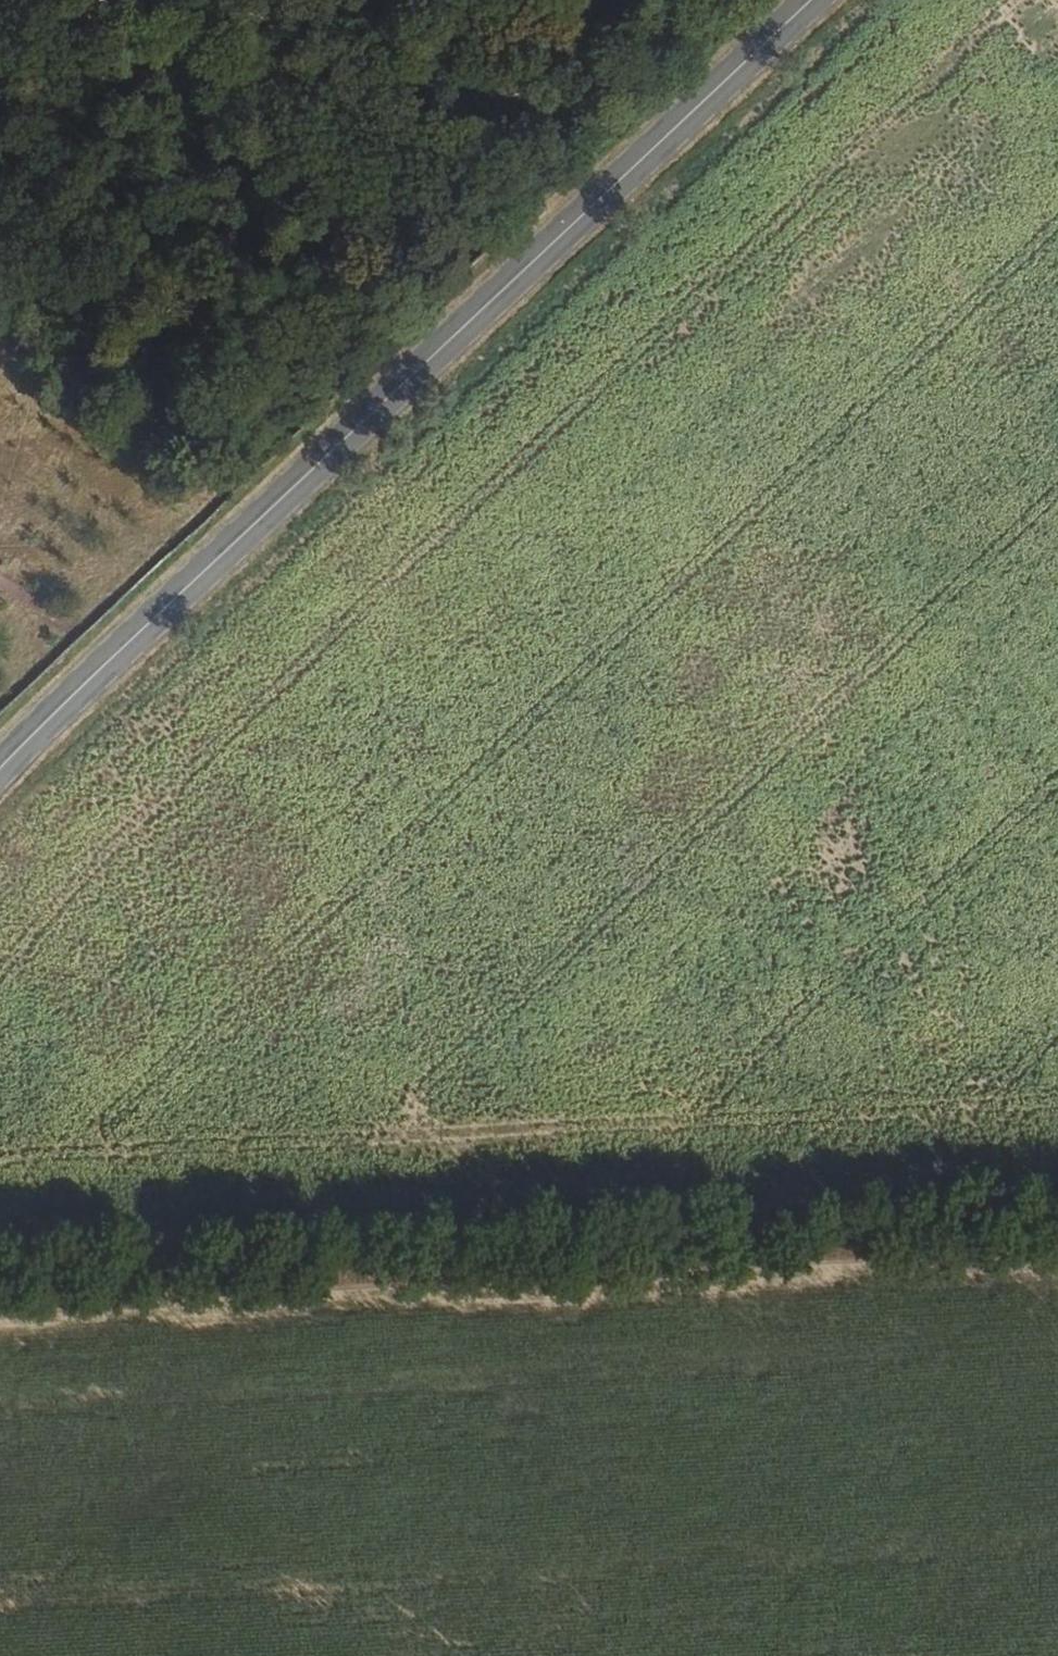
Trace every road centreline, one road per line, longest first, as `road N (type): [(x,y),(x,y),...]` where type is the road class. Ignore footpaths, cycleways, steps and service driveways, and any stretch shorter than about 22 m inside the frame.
road 1 (primary): [(0,767),(812,0)]
road 2 (track): [(0,1278),(1057,1220)]

